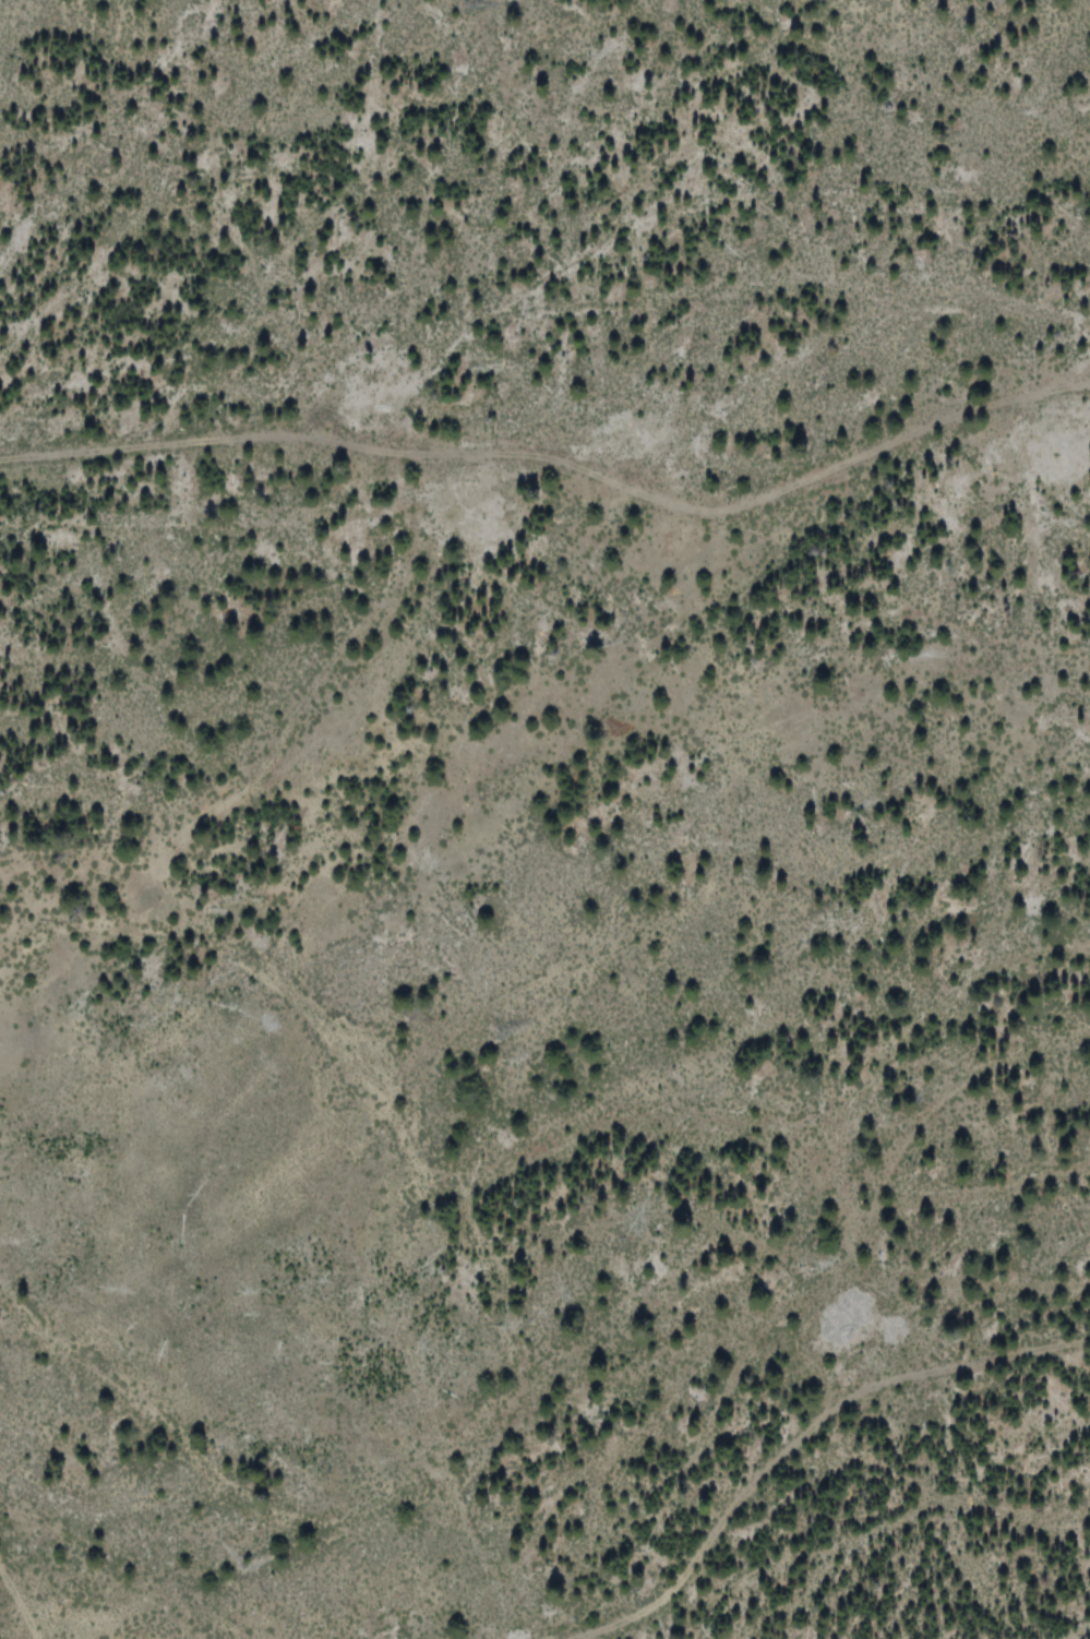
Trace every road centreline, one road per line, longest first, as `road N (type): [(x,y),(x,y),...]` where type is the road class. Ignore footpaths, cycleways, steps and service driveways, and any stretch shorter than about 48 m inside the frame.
road 1 (track): [(1089,109),(967,0)]

